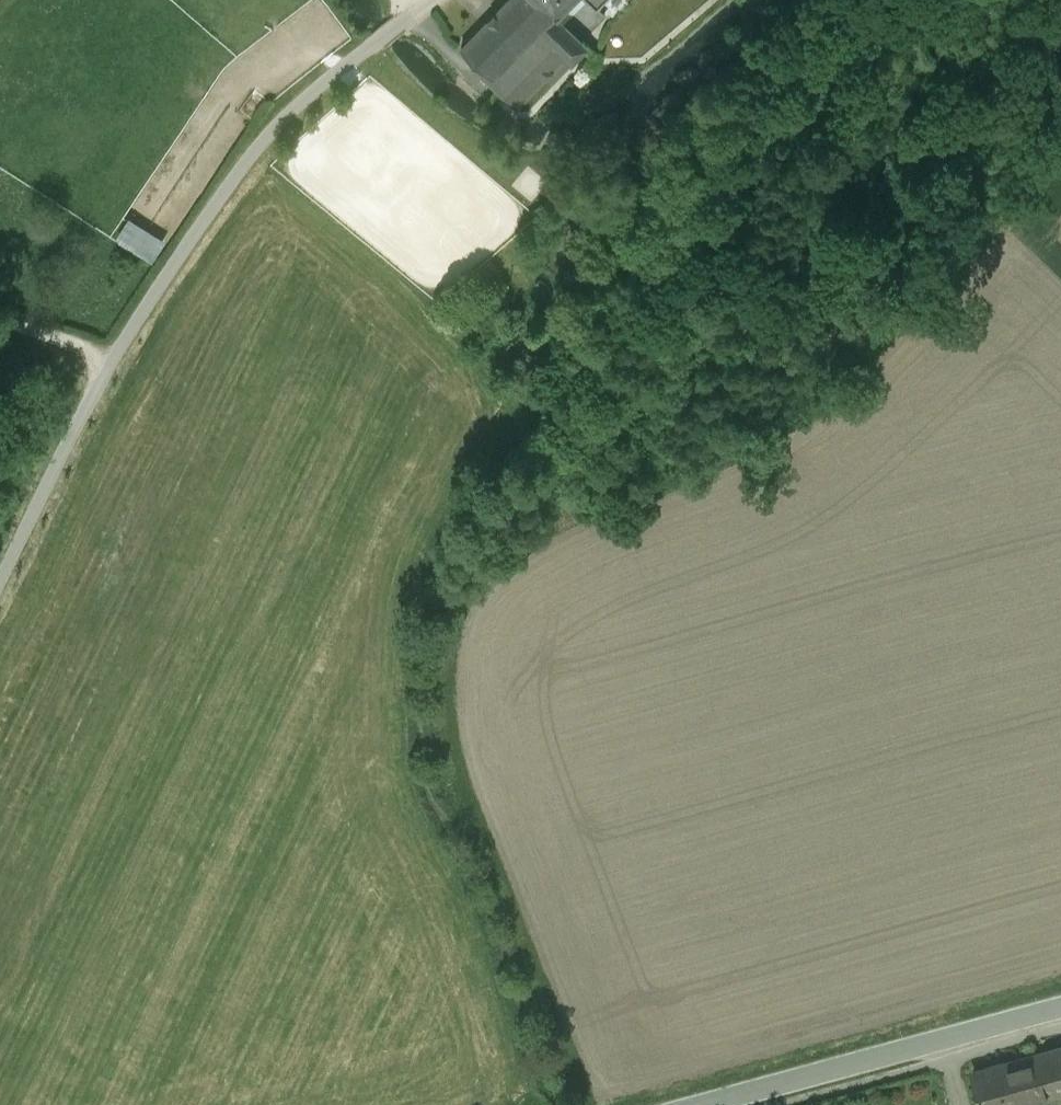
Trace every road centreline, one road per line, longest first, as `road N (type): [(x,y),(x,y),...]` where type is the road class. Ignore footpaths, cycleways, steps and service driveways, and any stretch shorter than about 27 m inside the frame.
road 1 (secondary): [(1060,1008),(705,1104)]
road 2 (track): [(0,317),(118,354)]

